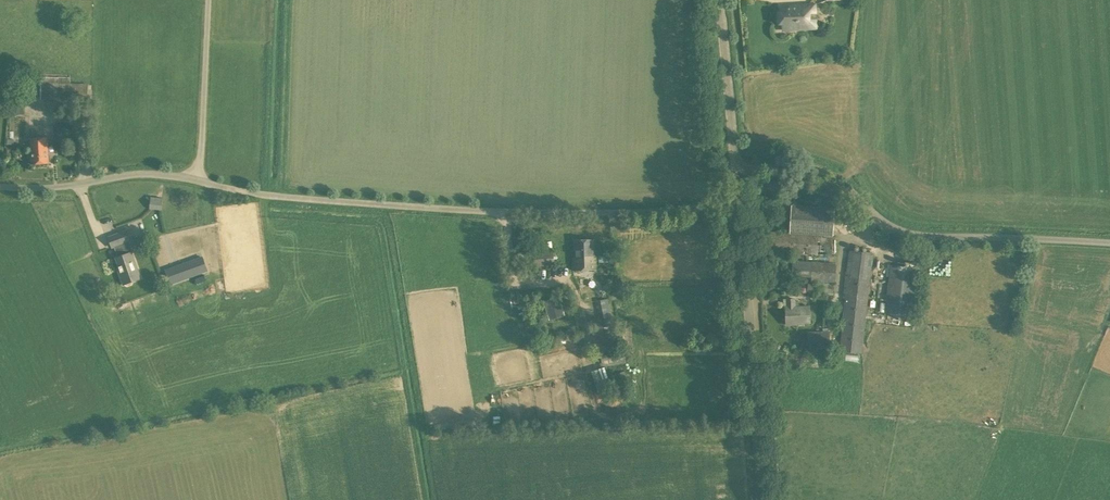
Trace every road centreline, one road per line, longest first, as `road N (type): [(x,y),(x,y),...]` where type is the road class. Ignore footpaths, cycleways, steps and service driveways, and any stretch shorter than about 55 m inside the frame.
road 1 (unclassified): [(0,180),(70,183),(171,170),(324,202),(623,213),(739,205)]
road 2 (unclassified): [(1109,239),(907,233),(875,218),(819,168),(736,170)]
road 3 (unclassified): [(764,499),(739,205)]
road 4 (unclassified): [(736,170),(719,0)]

